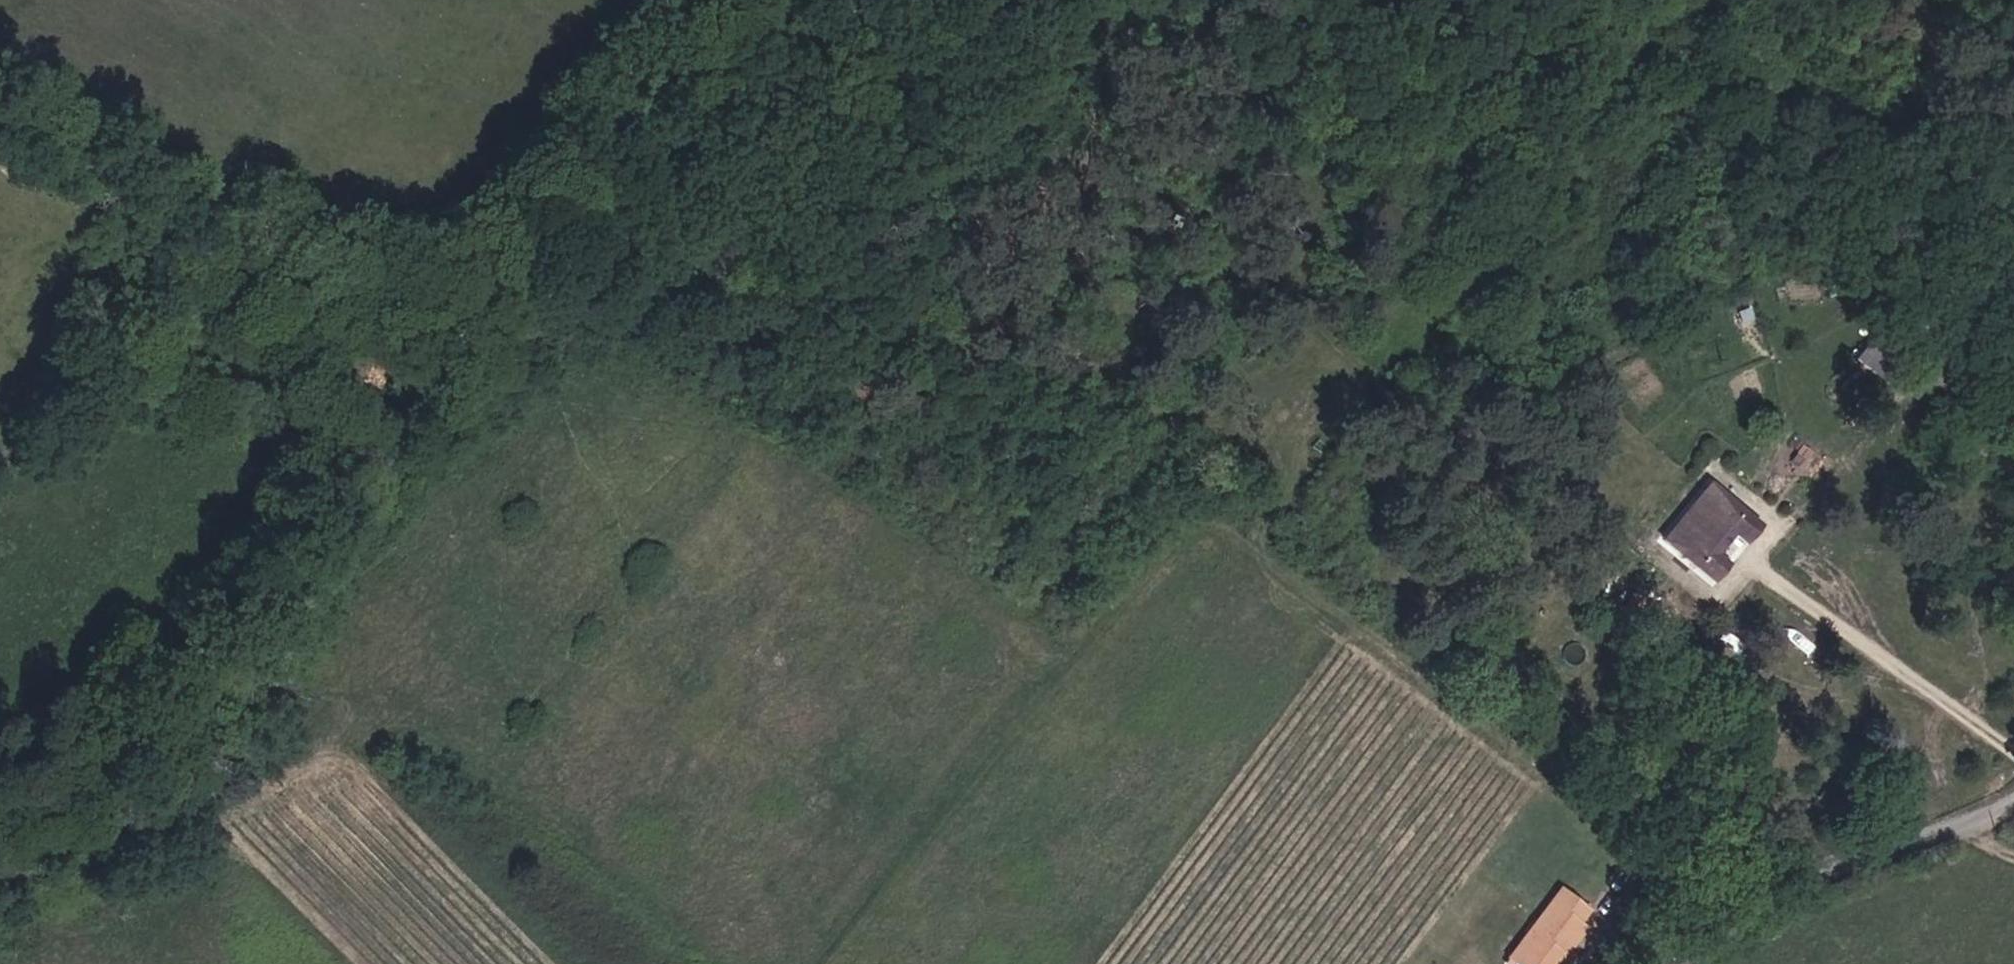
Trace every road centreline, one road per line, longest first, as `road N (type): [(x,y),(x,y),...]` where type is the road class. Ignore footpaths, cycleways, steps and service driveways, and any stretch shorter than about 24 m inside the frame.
road 1 (track): [(1455,0),(1645,94),(1822,161),(1977,267),(2013,311)]
road 2 (unclassified): [(1691,963),(1749,914),(2013,808)]

